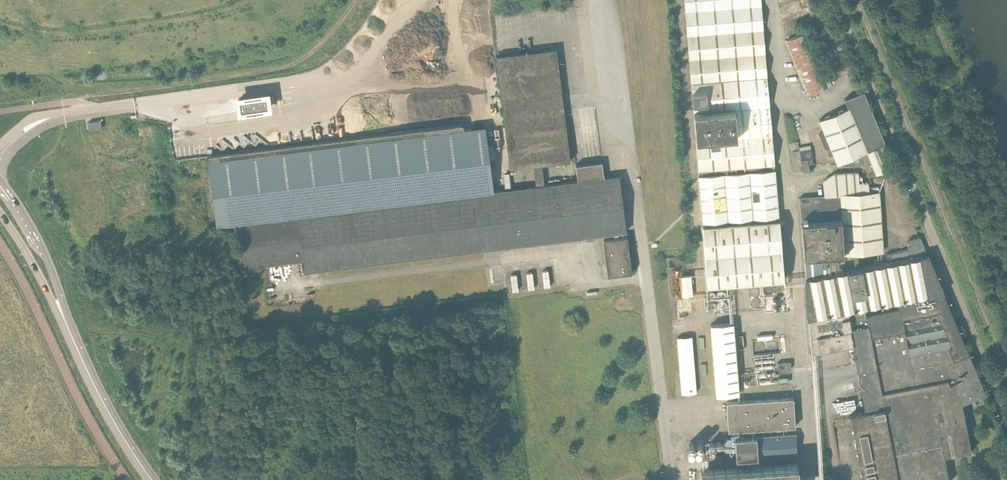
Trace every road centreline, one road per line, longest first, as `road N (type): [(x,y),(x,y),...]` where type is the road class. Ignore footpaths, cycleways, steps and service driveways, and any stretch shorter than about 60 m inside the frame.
road 1 (unclassified): [(1006,423),(834,0)]
road 2 (track): [(76,102),(283,68),(314,51),(355,0)]
road 3 (track): [(1006,196),(930,0)]
road 4 (secondary): [(61,314),(152,479)]
road 5 (secondary): [(61,314),(41,243),(0,181)]

